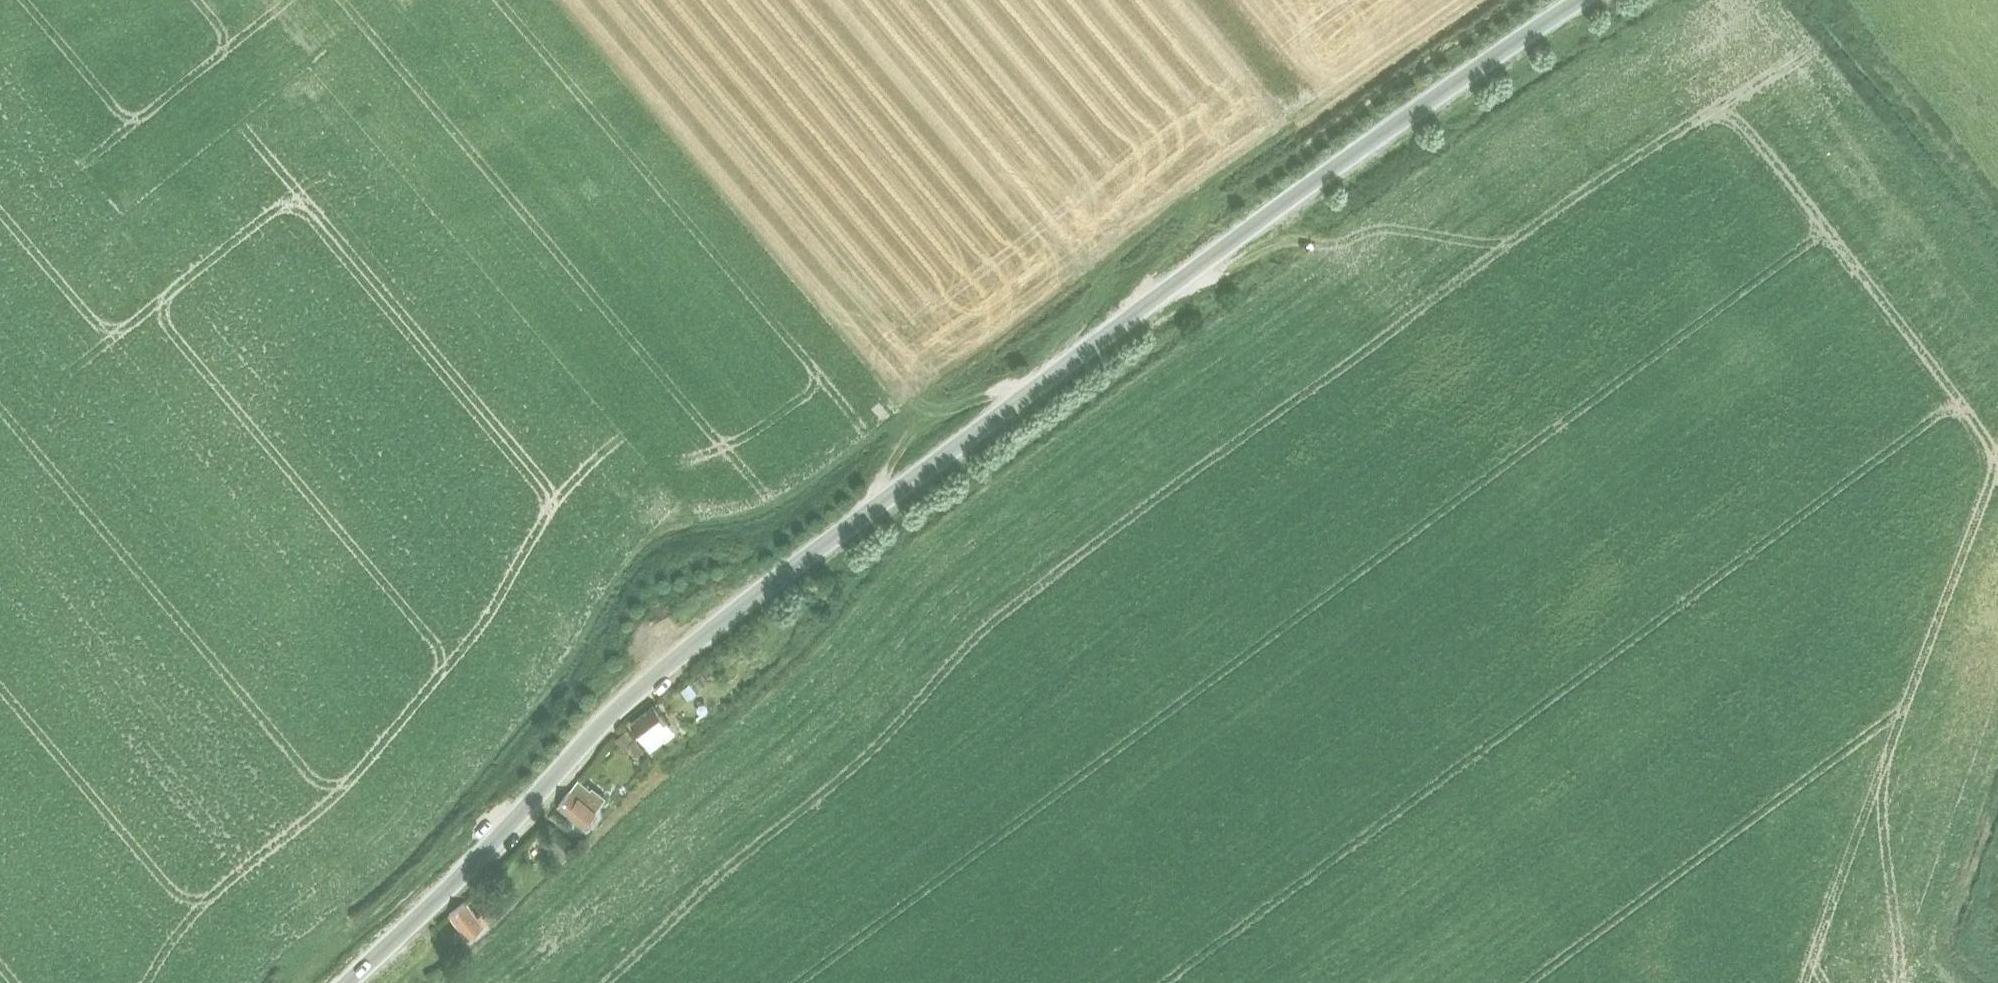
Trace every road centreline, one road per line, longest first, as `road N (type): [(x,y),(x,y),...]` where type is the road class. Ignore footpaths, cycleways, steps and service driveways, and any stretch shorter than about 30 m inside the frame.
road 1 (unclassified): [(348,982),(473,863),(611,713),(755,594),(1418,104),(1574,0)]

